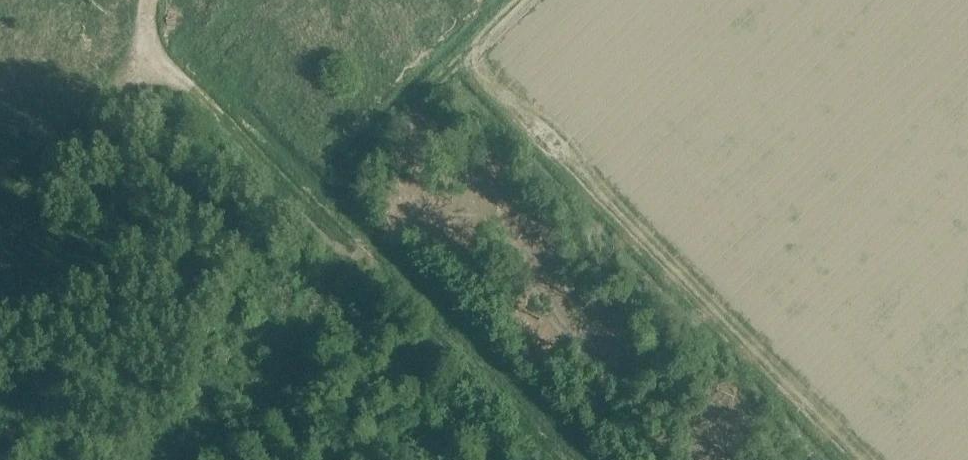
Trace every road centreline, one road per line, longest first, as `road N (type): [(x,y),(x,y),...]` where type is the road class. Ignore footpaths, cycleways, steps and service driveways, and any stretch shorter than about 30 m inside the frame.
road 1 (track): [(144,0),(141,22),(173,72),(565,459)]

